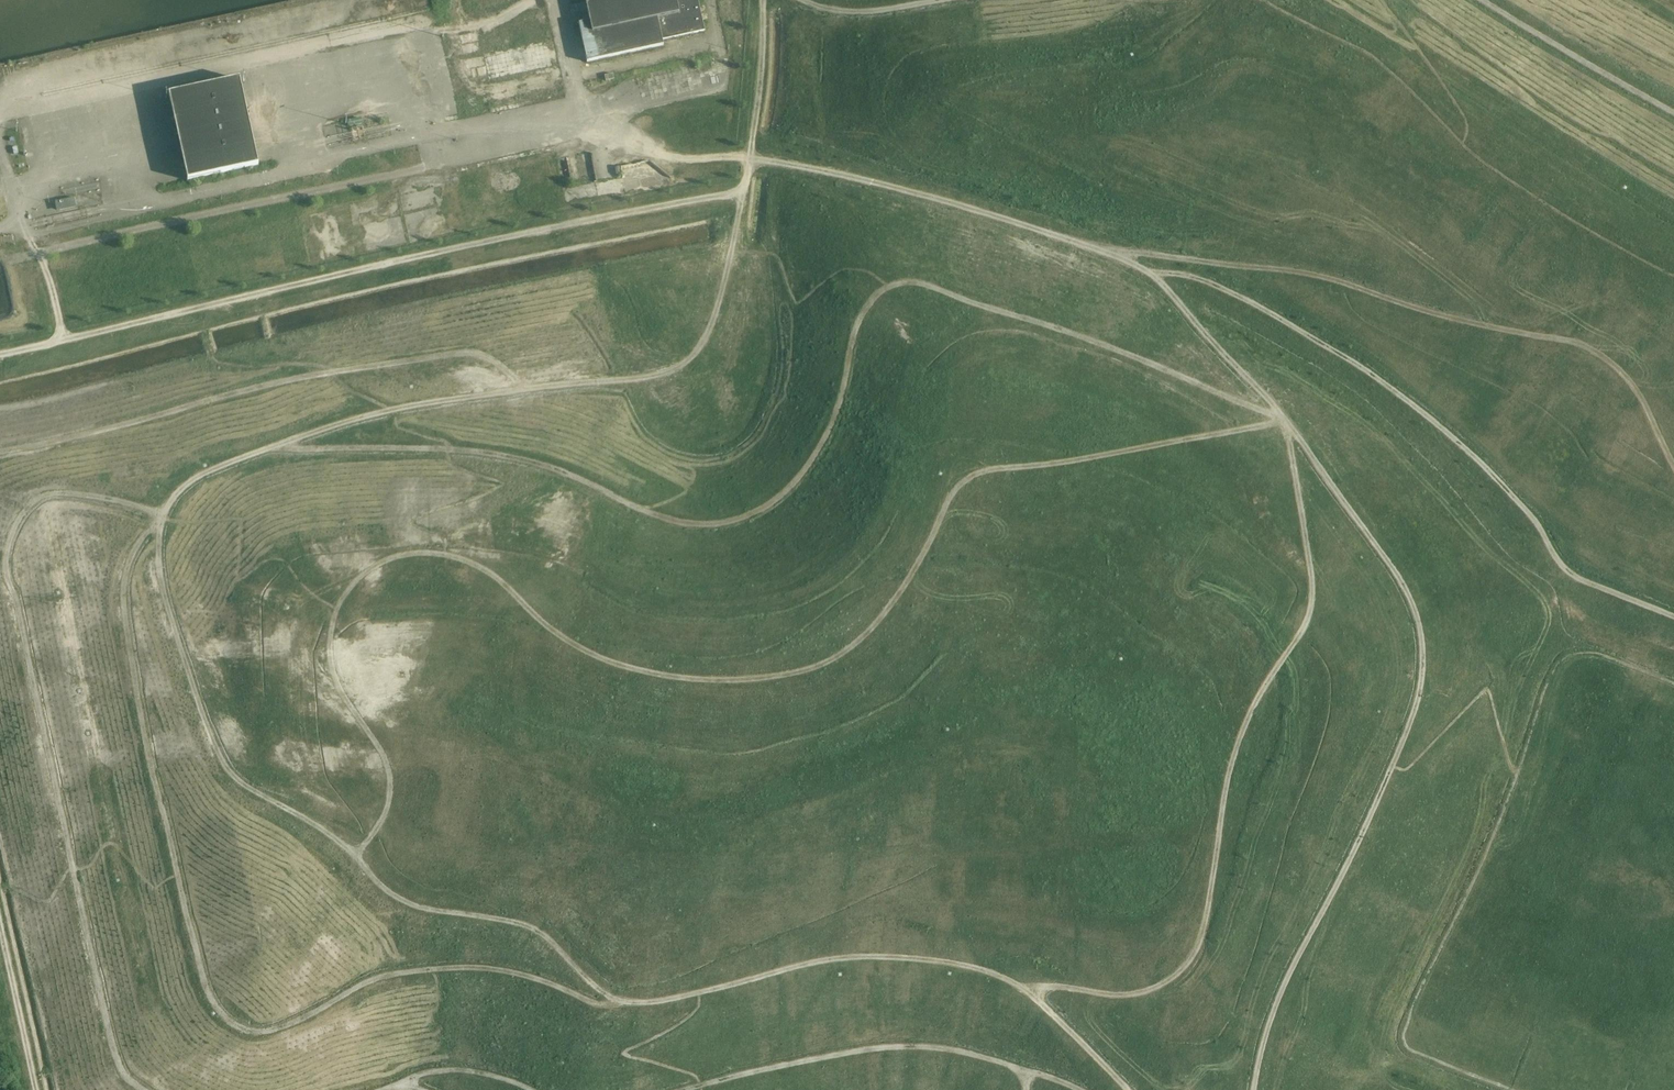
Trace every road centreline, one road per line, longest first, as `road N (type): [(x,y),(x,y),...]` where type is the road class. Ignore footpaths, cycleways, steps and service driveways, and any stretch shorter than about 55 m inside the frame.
road 1 (track): [(730,257),(715,316),(676,368),(391,409),(203,472),(144,540),(122,599),(203,977),(216,1008),(238,1027),(290,1026),(379,977),(461,965),(612,1001)]
road 2 (track): [(1287,422),(967,480),(881,621),(828,662),(755,680),(667,676),(597,658),(545,625),(492,571),(443,553),(421,550),(373,566),(338,608),(330,635),(338,687),(373,740),(391,794),(386,815),(356,852)]
road 3 (track): [(1673,617),(1567,570),(1538,520),(1473,452),(1375,376),(1223,288),(1153,274),(883,186),(601,135),(579,113)]
road 4 (track): [(281,445),(483,451),(705,524),(761,515),(795,487),(838,416),(859,315),(888,287),(907,283),(1043,323),(1287,422)]
road 5 (track): [(160,519),(168,599),(233,776),(356,852),(391,890),(427,911),(535,931),(612,1001),(650,1003),(867,956),(942,960),(1035,989)]
road 6 (track): [(1256,1089),(1265,1038),(1410,724),(1426,661),(1414,598),(1287,422),(1153,274)]
road 7 (track): [(160,519),(57,495),(39,500),(17,524),(6,554),(116,1060),(143,1089)]
road 8 (track): [(1092,249),(1305,271),(1442,315),(1598,351),(1640,391),(1673,466)]
road 9 (track): [(1673,685),(1598,652),(1558,664),(1405,1029),(1410,1050),(1495,1089)]
road 10 (track): [(0,453),(333,371),(447,354),(488,357),(527,391)]
road 11 (track): [(1078,1089),(963,1051),(913,1045),(679,1089)]
road 12 (track): [(1482,0),(1673,114)]
road 13 (track): [(798,0),(840,12),(950,0)]
road 14 (track): [(532,1089),(457,1068),(416,1076),(407,1087)]

